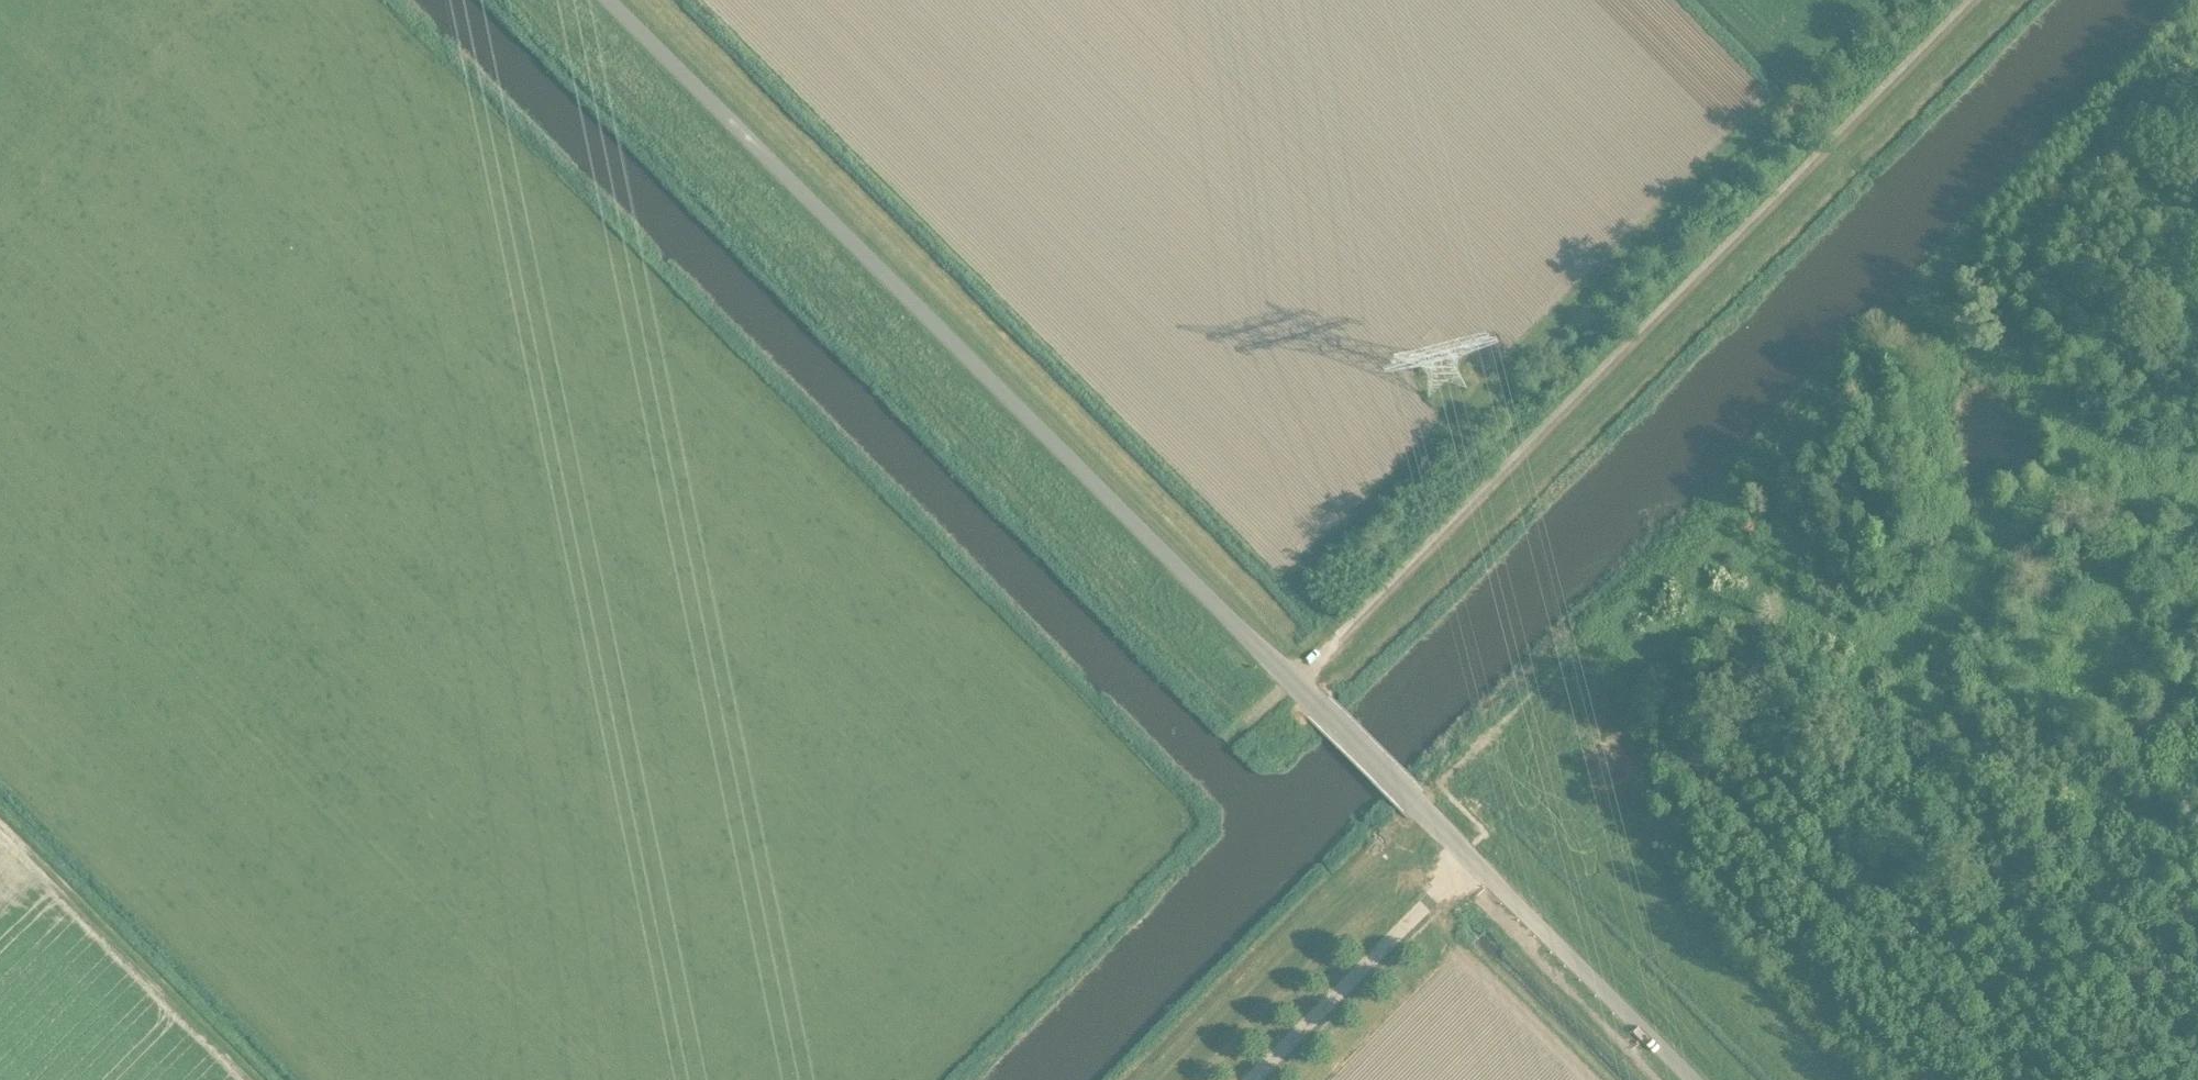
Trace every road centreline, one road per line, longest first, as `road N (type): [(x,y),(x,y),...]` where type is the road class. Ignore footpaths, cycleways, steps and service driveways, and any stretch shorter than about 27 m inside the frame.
road 1 (unclassified): [(1679,1079),(589,0)]

